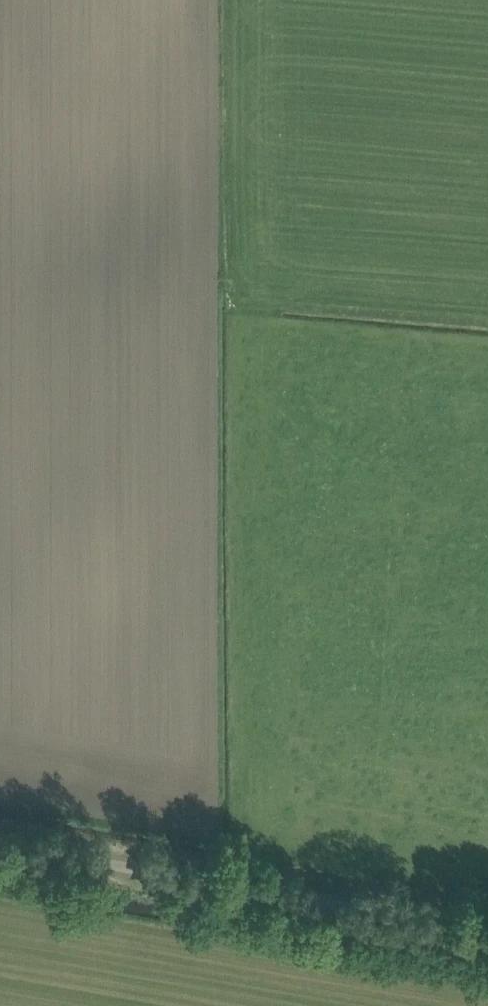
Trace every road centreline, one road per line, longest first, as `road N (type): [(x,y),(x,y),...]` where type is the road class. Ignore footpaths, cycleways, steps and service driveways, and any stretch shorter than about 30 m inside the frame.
road 1 (unclassified): [(487,930),(0,844)]

